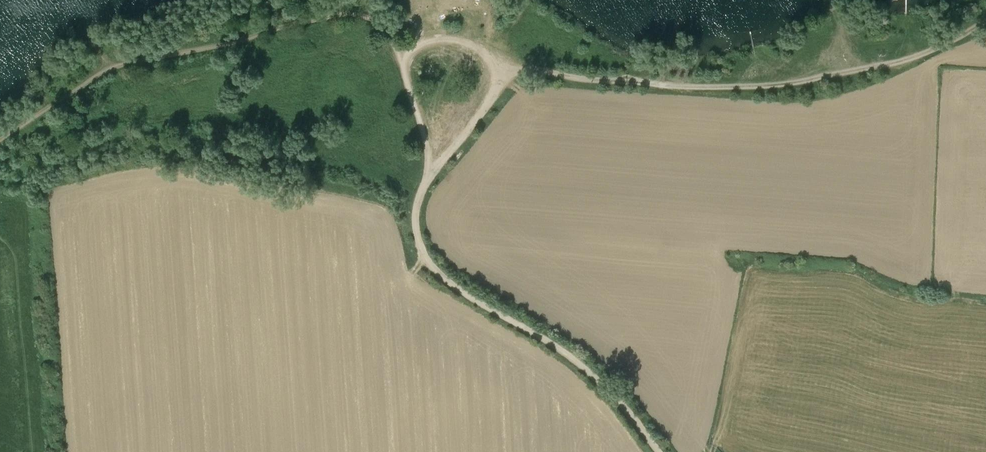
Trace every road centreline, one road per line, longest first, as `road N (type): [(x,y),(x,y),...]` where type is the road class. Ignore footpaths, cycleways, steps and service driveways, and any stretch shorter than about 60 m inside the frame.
road 1 (track): [(985,22),(907,59),(793,83),(687,86),(500,70),(487,101),(427,179),(418,208),(420,248),(443,283),(568,353),(630,410),(660,451)]
road 2 (track): [(920,55),(903,86),(892,224),(731,244),(713,451)]
road 3 (track): [(0,148),(91,81),(138,62),(216,50),(357,11),(386,25),(404,48)]
road 4 (track): [(427,179),(404,48),(459,41),(479,47),(500,70)]

